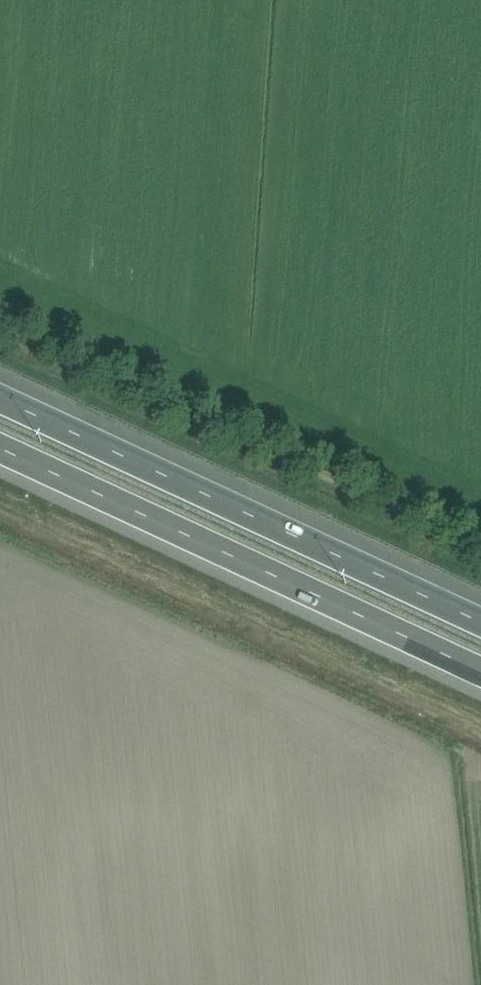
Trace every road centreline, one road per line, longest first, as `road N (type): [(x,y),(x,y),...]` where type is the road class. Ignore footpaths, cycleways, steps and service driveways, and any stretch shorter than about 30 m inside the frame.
road 1 (track): [(480,547),(0,322)]
road 2 (motorway): [(0,452),(480,677)]
road 3 (motorway): [(480,611),(0,390)]

